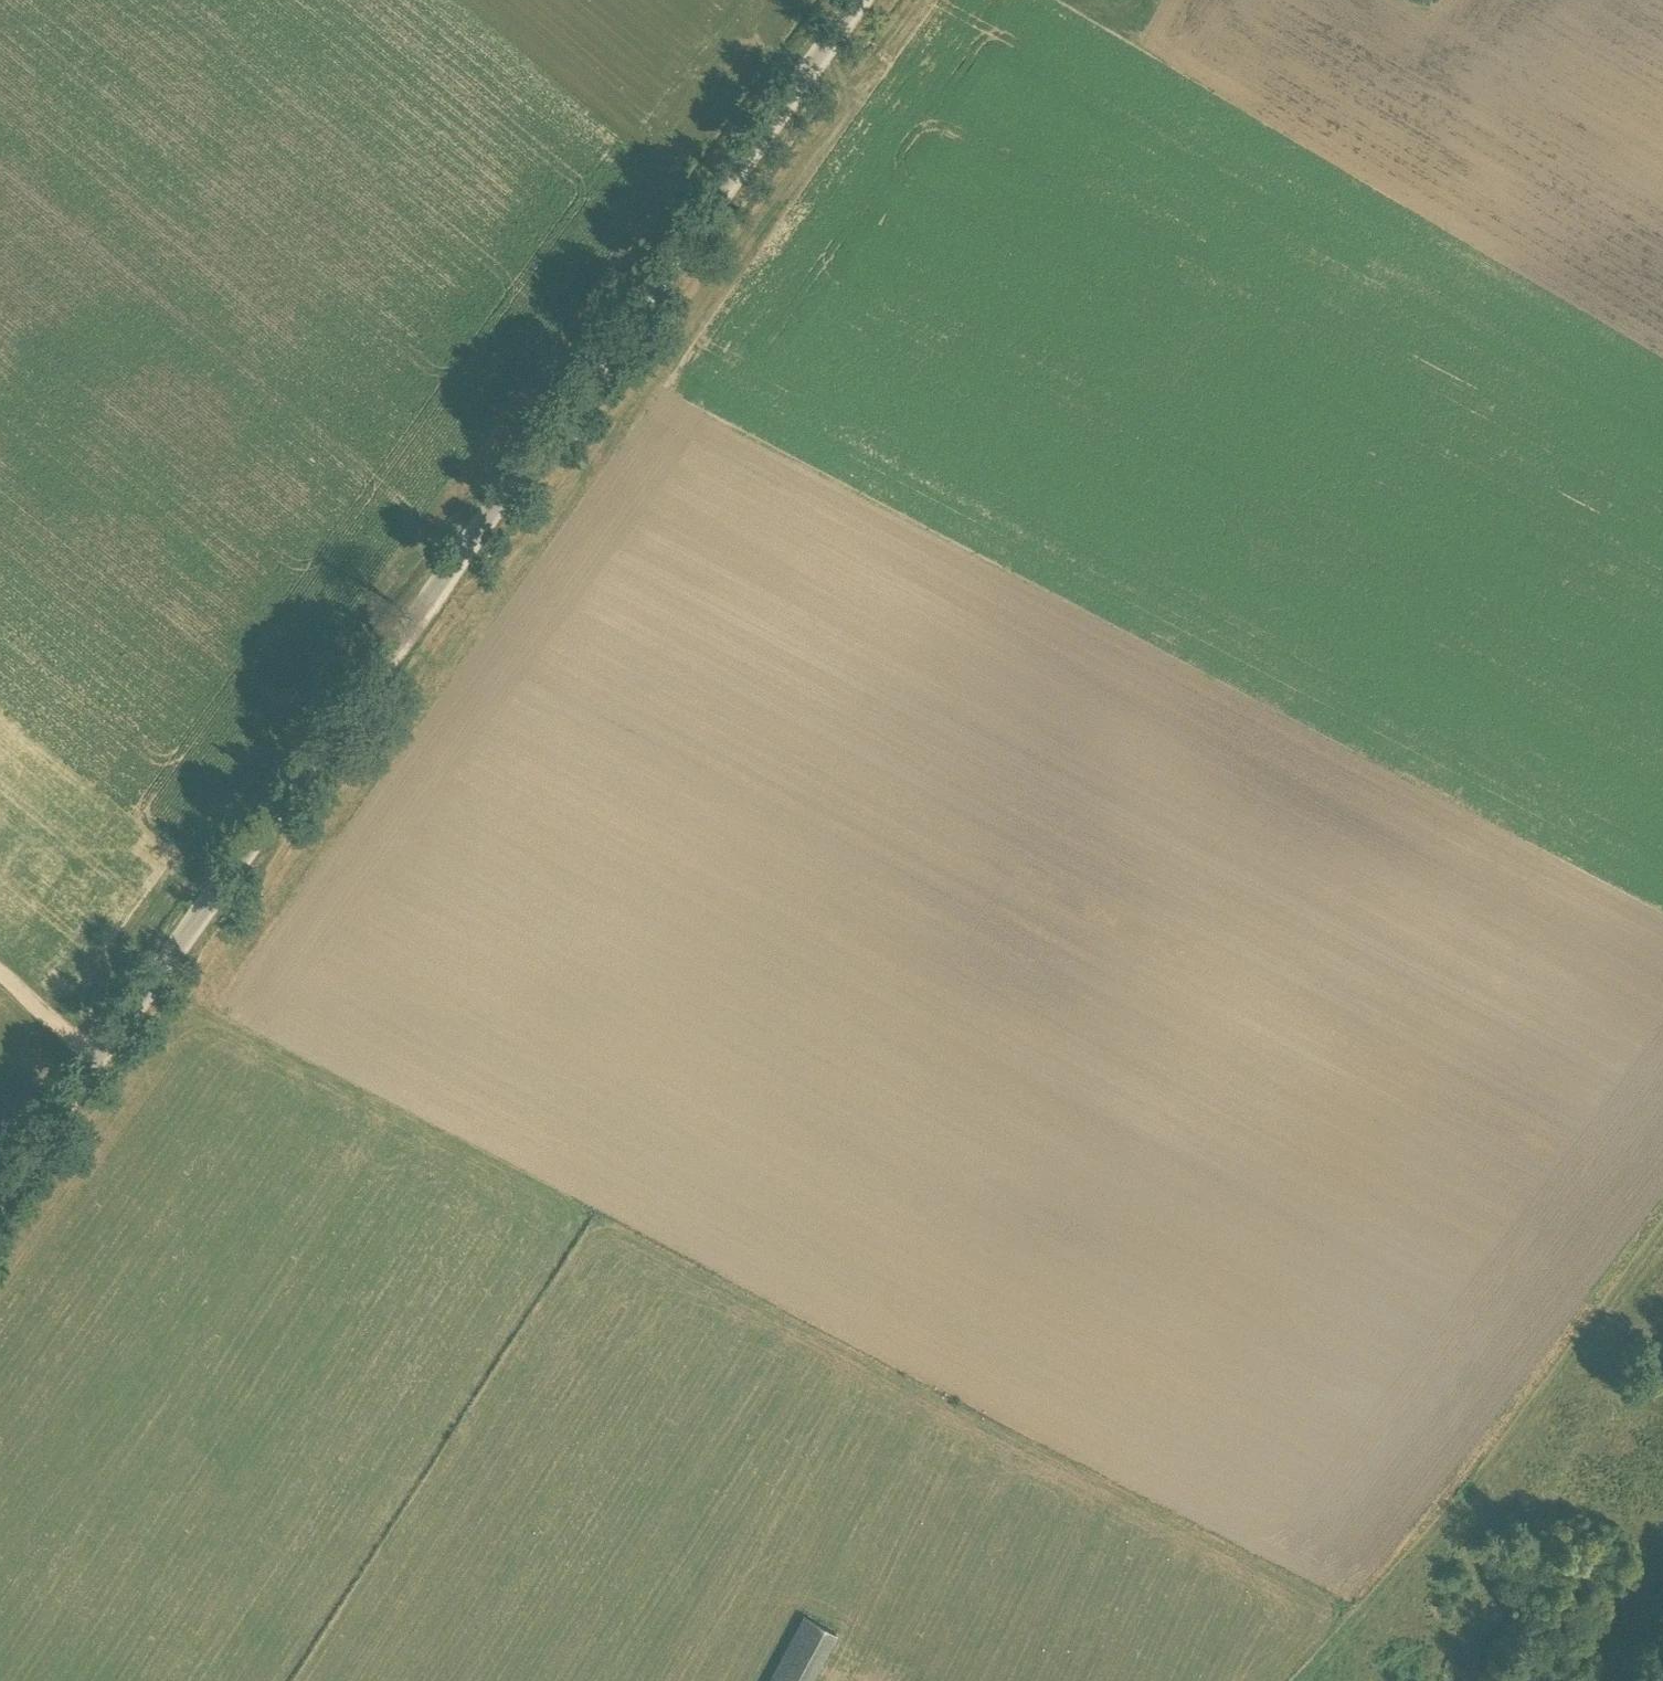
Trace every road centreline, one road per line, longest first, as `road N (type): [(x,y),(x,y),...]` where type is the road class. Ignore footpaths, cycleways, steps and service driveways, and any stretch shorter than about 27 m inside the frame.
road 1 (unclassified): [(0,1191),(859,0)]
road 2 (track): [(93,1060),(0,981)]

